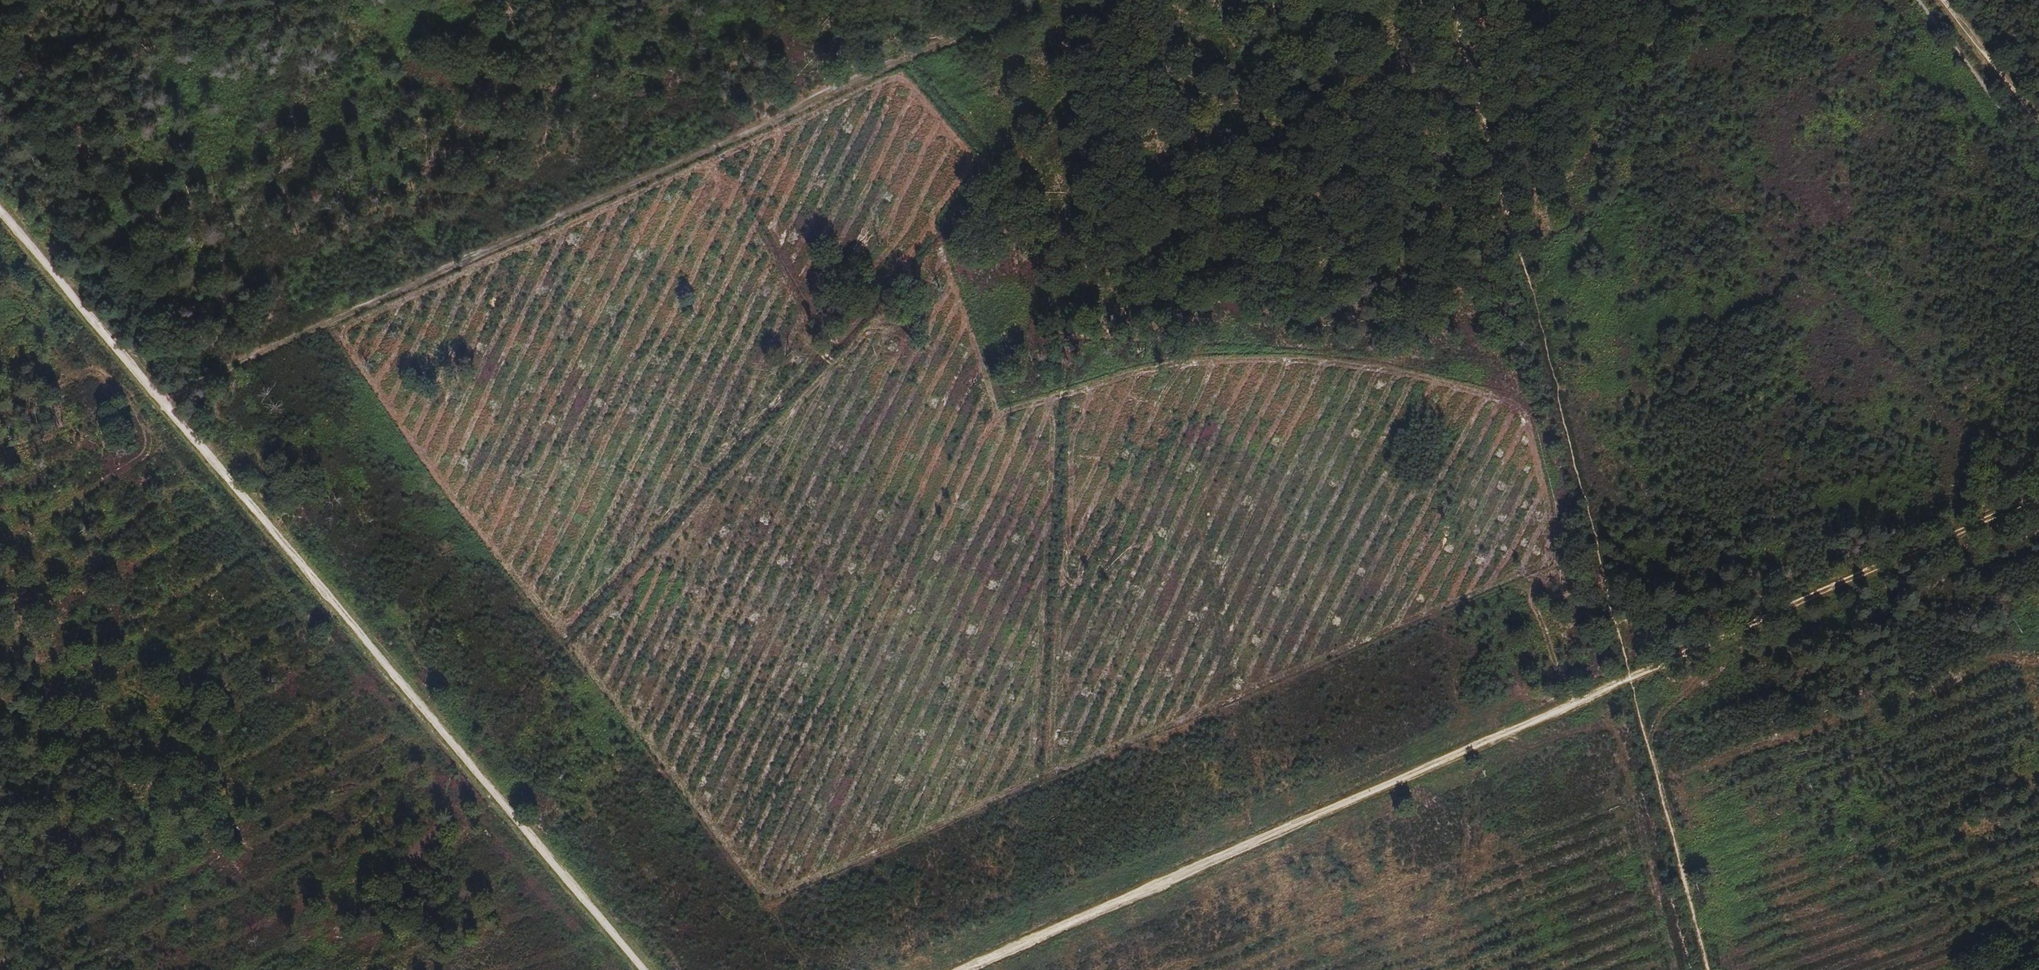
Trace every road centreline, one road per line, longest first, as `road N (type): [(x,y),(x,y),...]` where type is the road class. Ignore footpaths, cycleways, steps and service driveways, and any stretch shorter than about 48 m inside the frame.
road 1 (track): [(970,969),(2038,497)]
road 2 (track): [(643,969),(0,210)]
road 3 (track): [(156,398),(1044,0)]
road 4 (track): [(2038,157),(1918,0)]

